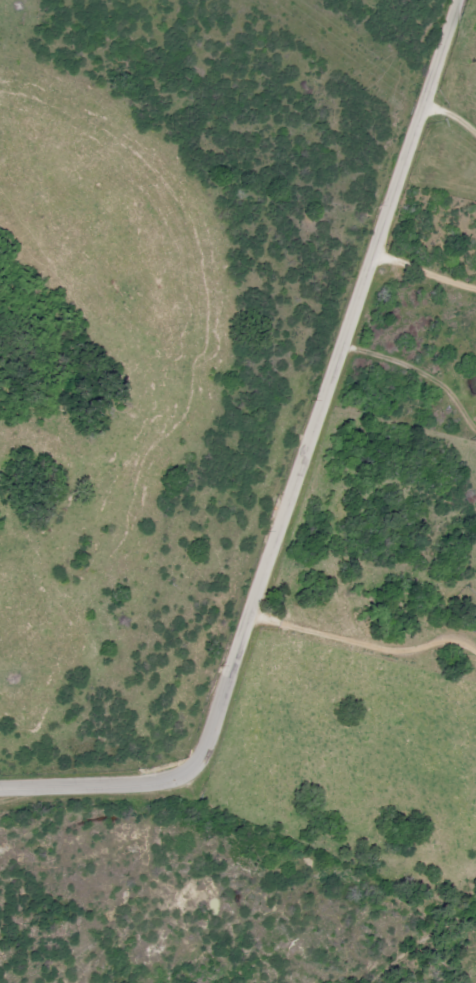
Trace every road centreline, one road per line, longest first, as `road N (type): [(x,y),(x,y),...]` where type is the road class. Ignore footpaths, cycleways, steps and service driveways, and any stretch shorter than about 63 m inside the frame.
road 1 (residential): [(0,783),(152,779),(182,771),(201,754),(458,0)]

